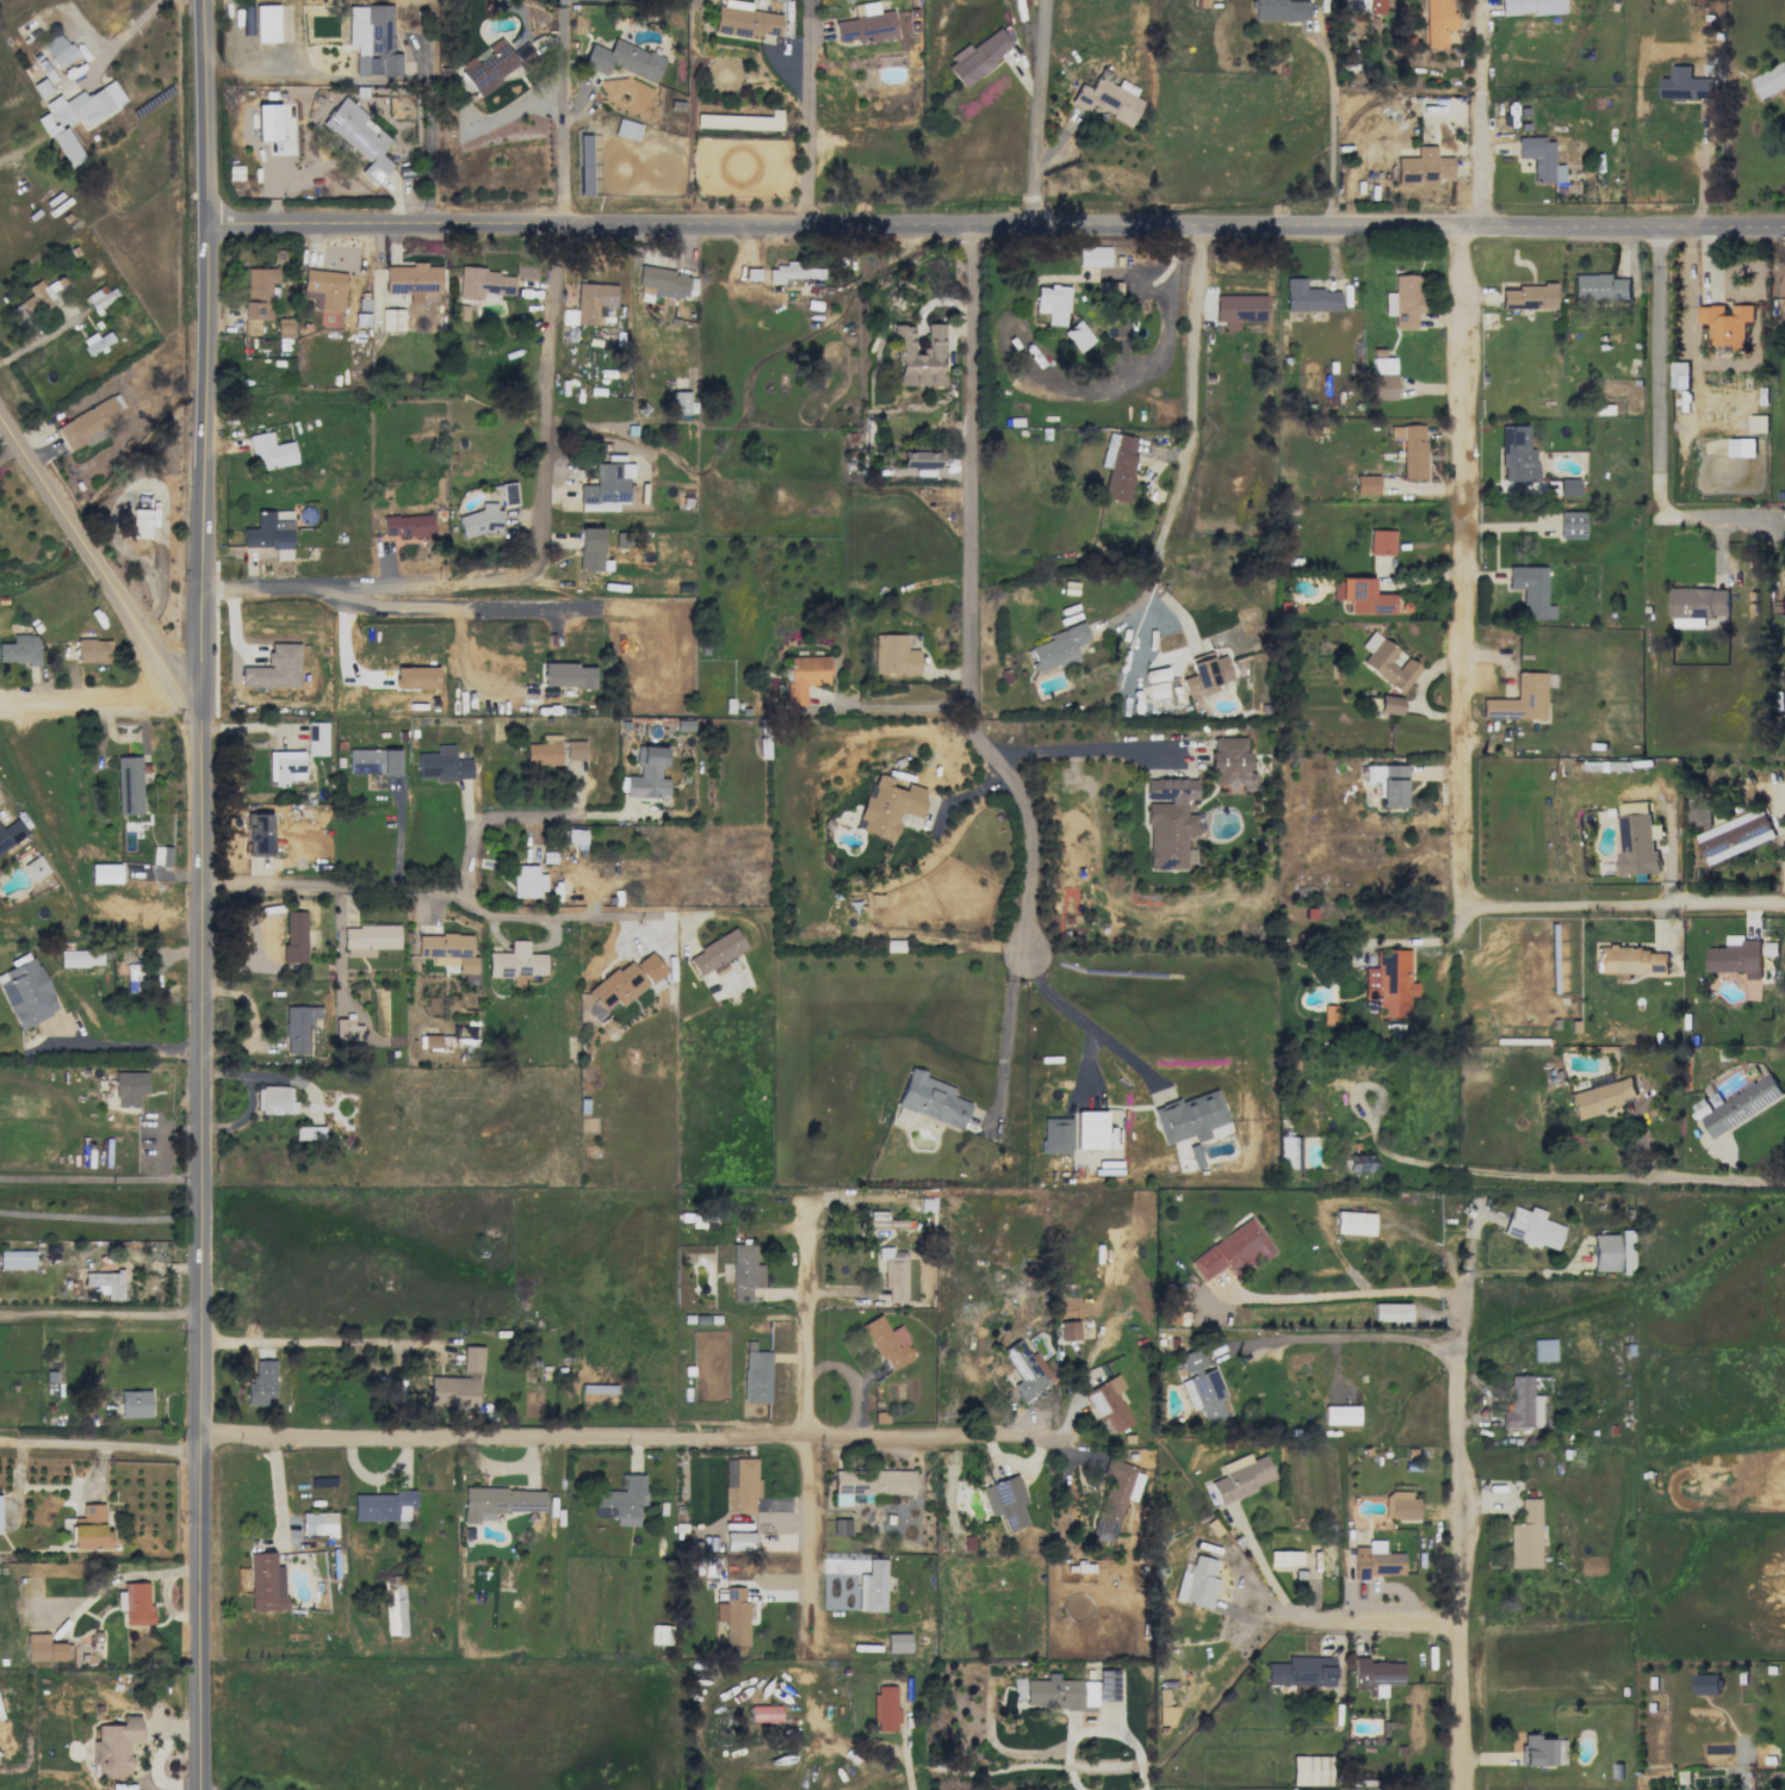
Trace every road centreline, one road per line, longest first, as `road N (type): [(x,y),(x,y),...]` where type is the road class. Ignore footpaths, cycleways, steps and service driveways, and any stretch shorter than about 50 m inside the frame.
road 1 (tertiary): [(205,0),(211,224),(203,669),(203,1789)]
road 2 (residential): [(1784,225),(211,224)]
road 3 (residential): [(1062,1442),(204,1443)]
road 4 (residential): [(971,227),(969,714),(1030,819),(1024,948)]
road 5 (residential): [(1464,229),(1469,866)]
road 6 (residential): [(1657,227),(1661,528),(1764,529)]
road 7 (residential): [(1784,902),(1520,927),(1486,915),(1469,866)]
road 8 (residential): [(0,416),(173,681),(203,692)]
road 9 (residential): [(565,227),(545,395),(541,569)]
road 10 (residential): [(465,893),(204,888)]
road 11 (residential): [(682,921),(489,919),(477,916),(465,893)]
road 12 (residential): [(1326,228),(1331,69),(1310,0)]
road 13 (residential): [(1482,229),(1483,0)]
road 14 (residential): [(1028,227),(1047,0)]
road 15 (residential): [(173,681),(132,700),(0,701)]

